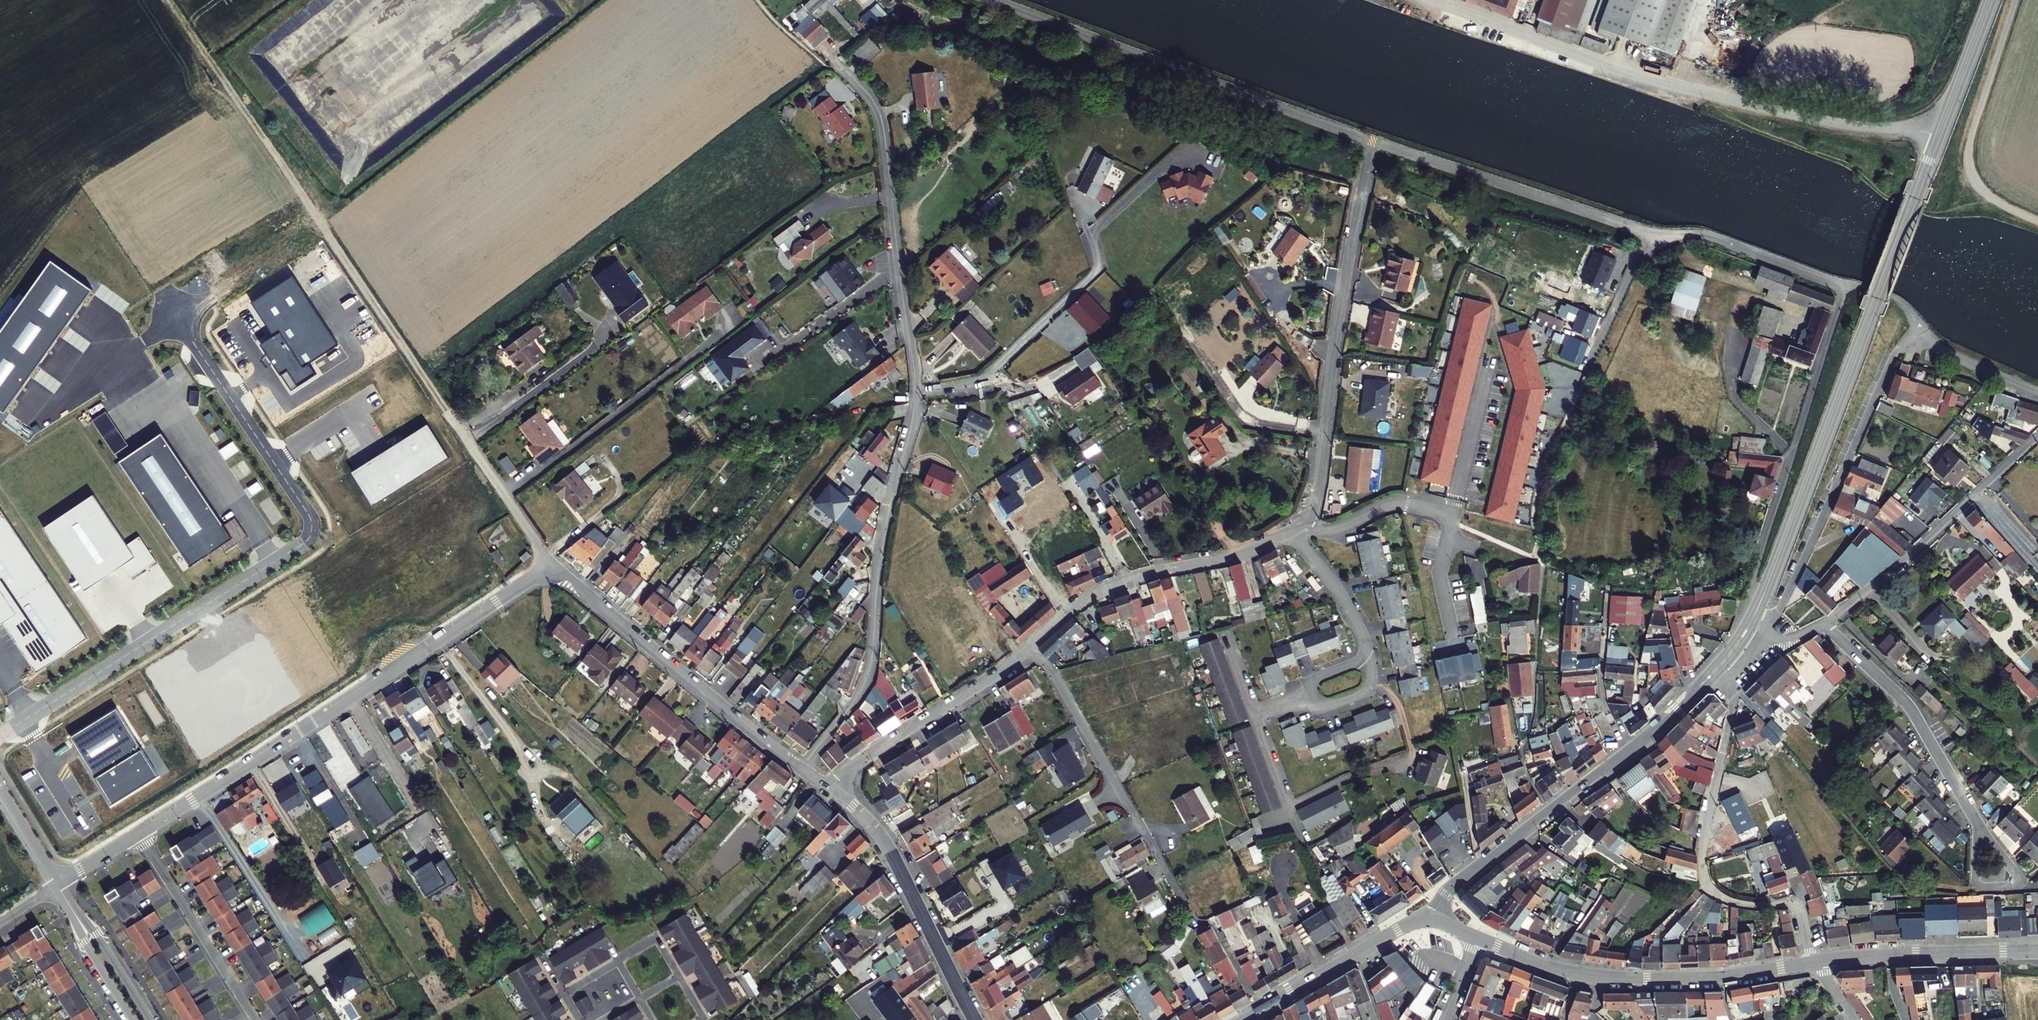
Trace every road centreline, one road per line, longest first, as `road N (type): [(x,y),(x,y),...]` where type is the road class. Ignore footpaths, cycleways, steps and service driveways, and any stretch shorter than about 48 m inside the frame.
road 1 (tertiary): [(1755,613),(1990,0)]
road 2 (residential): [(0,737),(315,529),(177,316)]
road 3 (residential): [(553,564),(138,833)]
road 4 (residential): [(1770,627),(1900,348),(1925,341),(2037,392)]
road 5 (track): [(196,40),(429,386)]
road 6 (residential): [(1291,531),(1317,492),(1372,141)]
road 7 (residential): [(801,768),(869,669),(885,514),(916,392)]
road 8 (tertiary): [(1436,919),(1452,887),(1654,730),(1715,670)]
road 9 (residential): [(1715,670),(1733,704),(1703,845),(1705,876),(1730,901),(1796,907),(1816,961)]
road 10 (secondary): [(1478,939),(1595,978),(1720,977),(1816,961)]
road 11 (residential): [(839,66),(866,91),(882,123),(916,392)]
road 12 (residential): [(801,768),(553,564)]
road 13 (residential): [(1189,912),(1055,675),(1031,647)]
road 14 (residential): [(1031,647),(1090,595),(1241,555),(1291,531)]
road 15 (residential): [(1823,623),(2037,434)]
road 16 (residential): [(832,789),(889,850),(975,1019)]
road 17 (residential): [(1979,826),(1908,705),(1823,623)]
road 18 (residential): [(832,789),(865,757),(1031,647)]
road 19 (secondary): [(1816,961),(2037,951)]
road 20 (residential): [(256,1019),(138,833)]
road 21 (secondary): [(1243,1019),(1410,922),(1436,919)]
road 22 (residential): [(429,386),(553,564)]
road 23 (residential): [(1291,531),(1341,597),(1369,657)]
road 24 (secondary): [(149,1019),(70,905)]
road 25 (secondary): [(70,905),(134,1019)]

